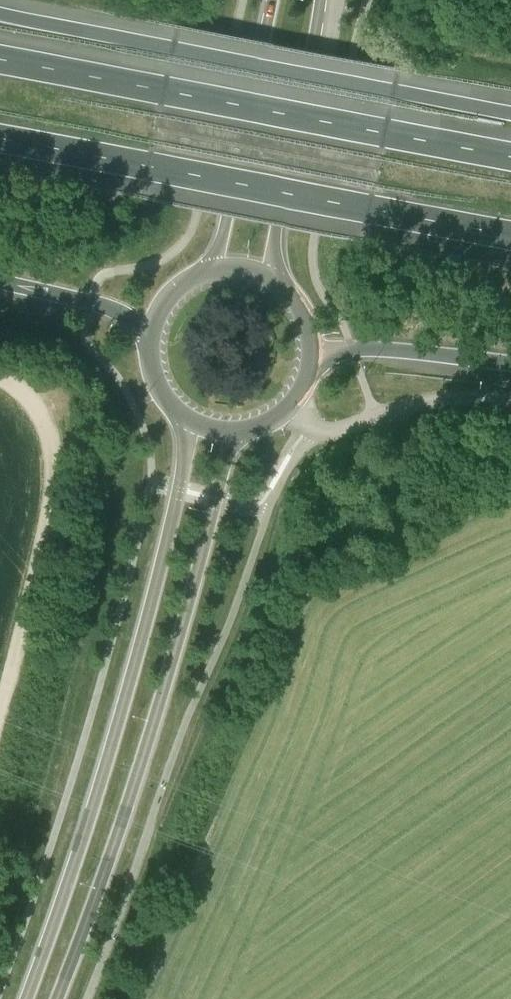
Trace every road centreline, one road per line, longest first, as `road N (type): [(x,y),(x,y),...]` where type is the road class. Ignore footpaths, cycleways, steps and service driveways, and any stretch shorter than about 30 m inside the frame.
road 1 (secondary): [(185,418),(180,484),(148,615),(25,998)]
road 2 (secondary): [(57,998),(133,787),(227,459),(243,431)]
road 3 (motorway): [(510,154),(0,56)]
road 4 (motorway): [(510,112),(0,14)]
road 5 (motorway): [(0,142),(510,237)]
road 6 (track): [(0,377),(40,408),(54,450),(0,706)]
road 7 (secondary): [(277,280),(279,226),(323,0)]
road 8 (secondary): [(271,0),(221,242),(207,269)]
road 9 (unclassified): [(291,407),(325,432),(425,399),(510,398)]
road 10 (motorway): [(314,358),(353,348),(510,367)]
road 11 (motorway): [(0,283),(109,309),(148,334)]

